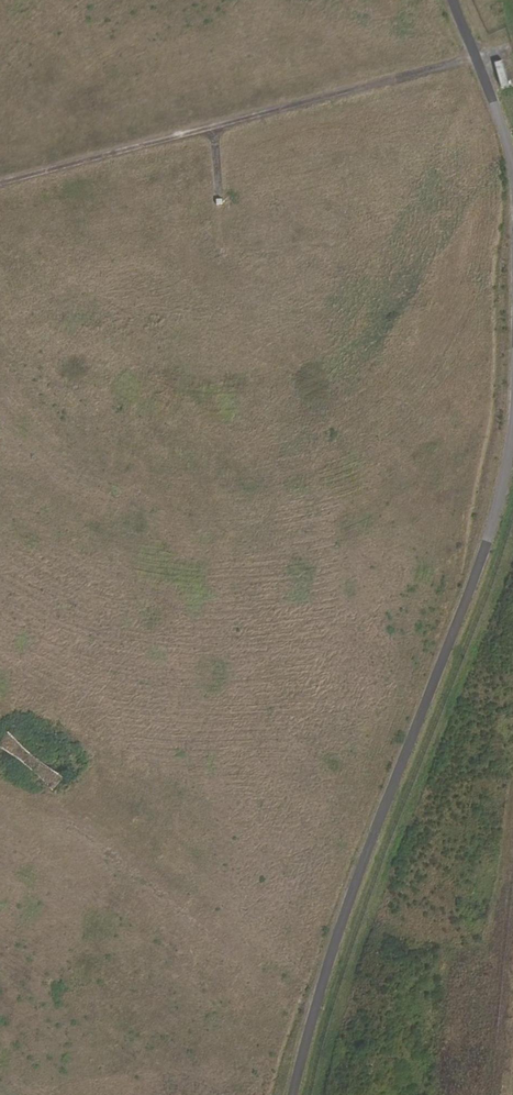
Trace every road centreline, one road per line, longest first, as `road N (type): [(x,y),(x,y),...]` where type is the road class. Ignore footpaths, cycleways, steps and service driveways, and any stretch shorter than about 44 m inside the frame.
road 1 (track): [(0,193),(483,66)]

